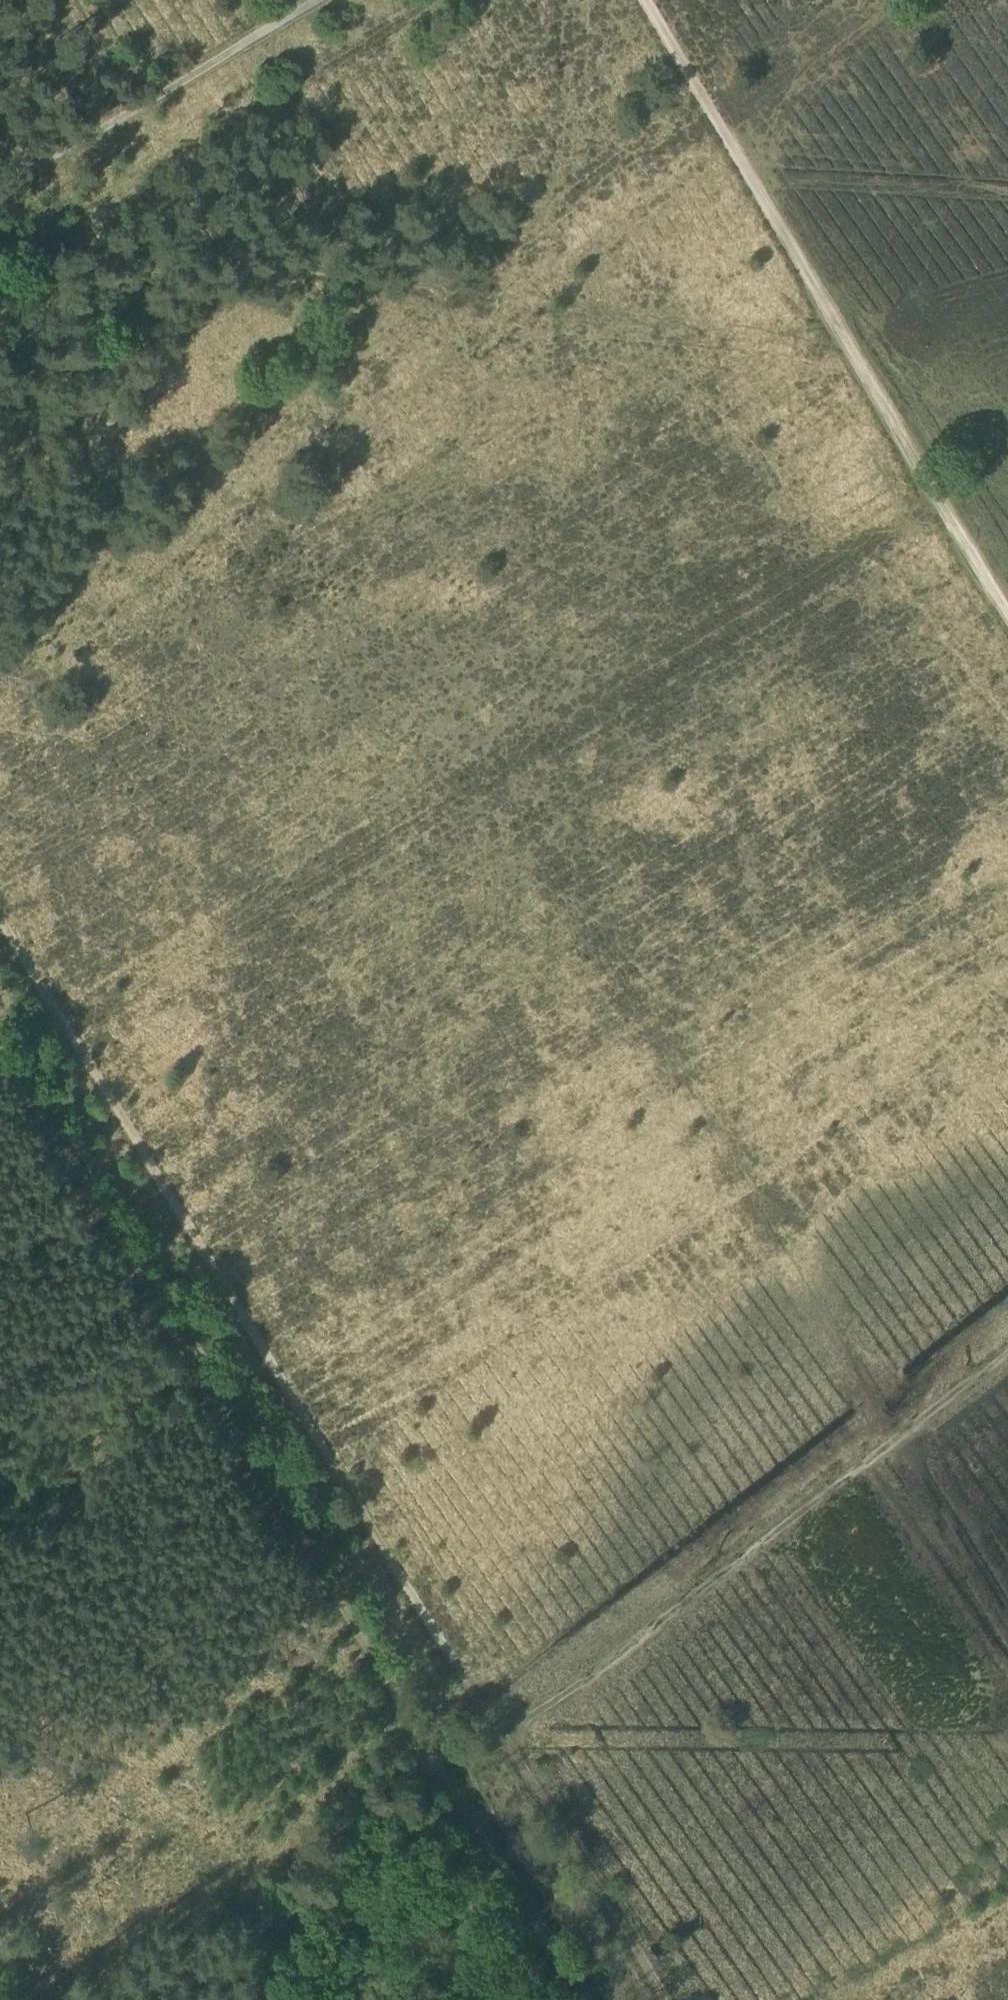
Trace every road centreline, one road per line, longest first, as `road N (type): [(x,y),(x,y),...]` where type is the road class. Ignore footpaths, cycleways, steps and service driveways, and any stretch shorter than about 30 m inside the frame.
road 1 (track): [(503,1735),(0,924)]
road 2 (track): [(1007,1345),(503,1735),(667,1999)]
road 3 (track): [(1007,624),(645,0)]
road 4 (track): [(0,173),(311,0)]

